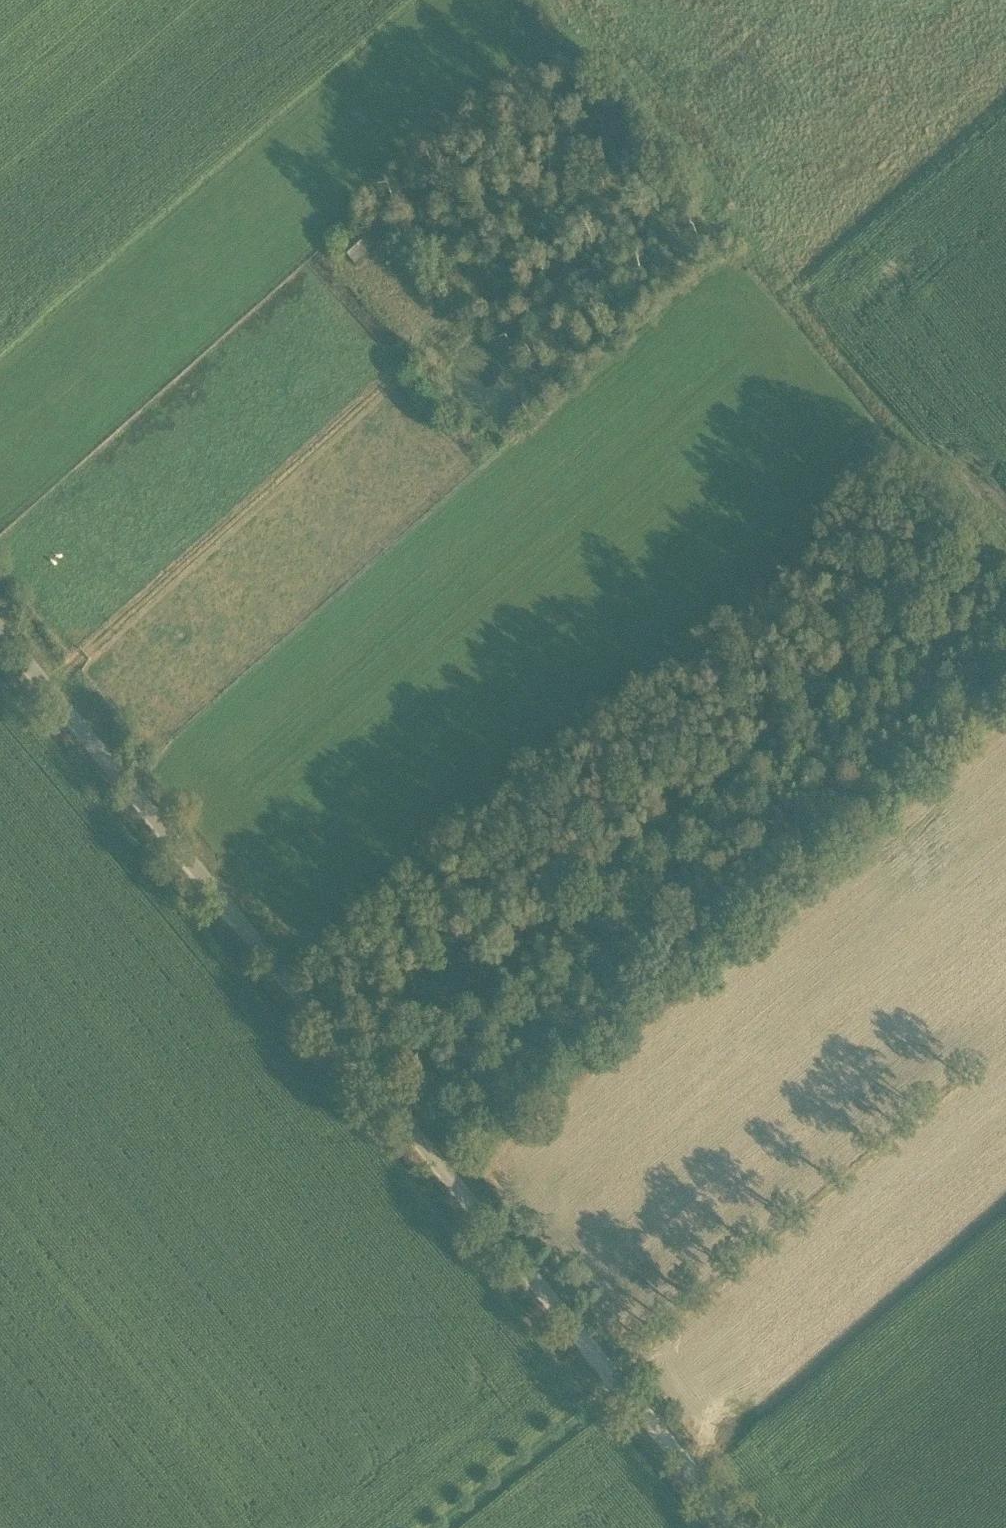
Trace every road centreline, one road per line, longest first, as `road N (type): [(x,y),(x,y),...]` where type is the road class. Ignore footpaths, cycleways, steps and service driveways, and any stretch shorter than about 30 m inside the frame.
road 1 (unclassified): [(742,1527),(0,630)]

